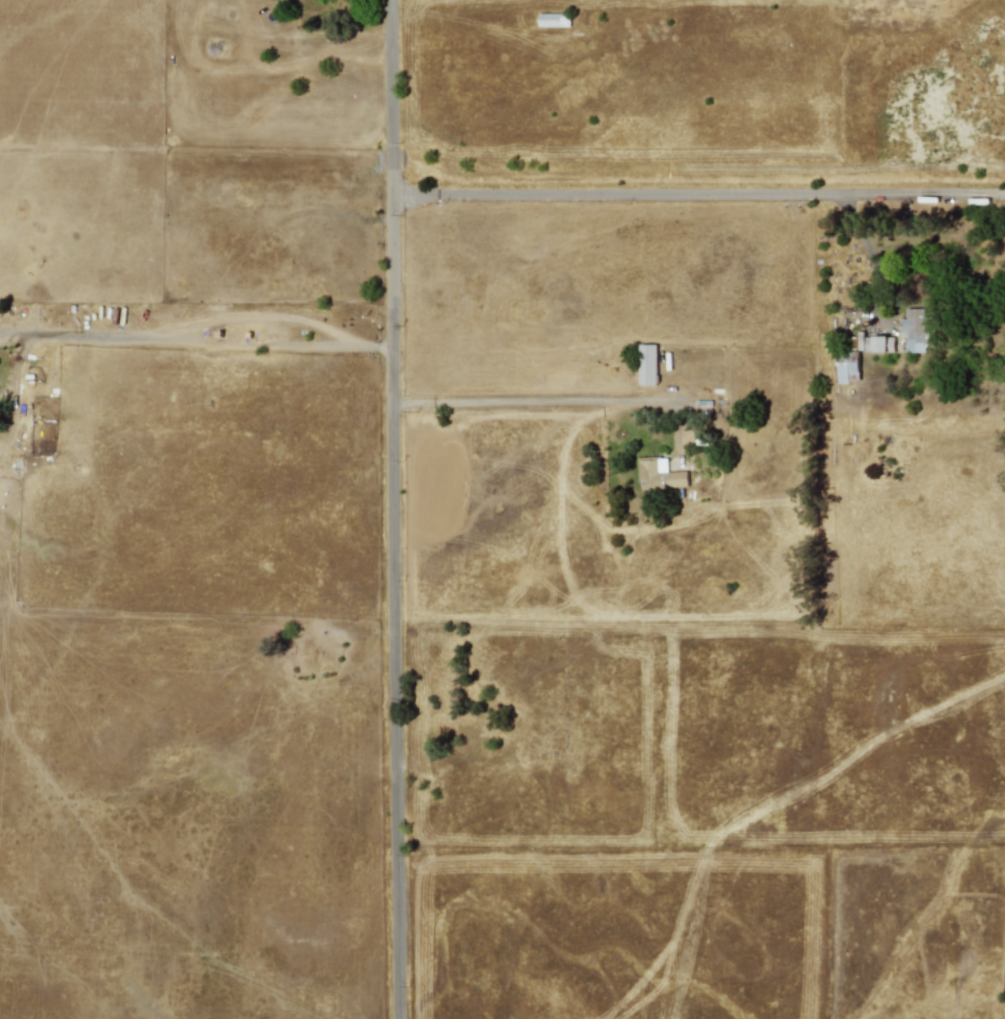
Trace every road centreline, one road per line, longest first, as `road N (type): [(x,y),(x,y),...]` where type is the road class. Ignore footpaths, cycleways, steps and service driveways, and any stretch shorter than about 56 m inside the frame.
road 1 (residential): [(399,1018),(390,0)]
road 2 (residential): [(392,197),(1004,196)]

